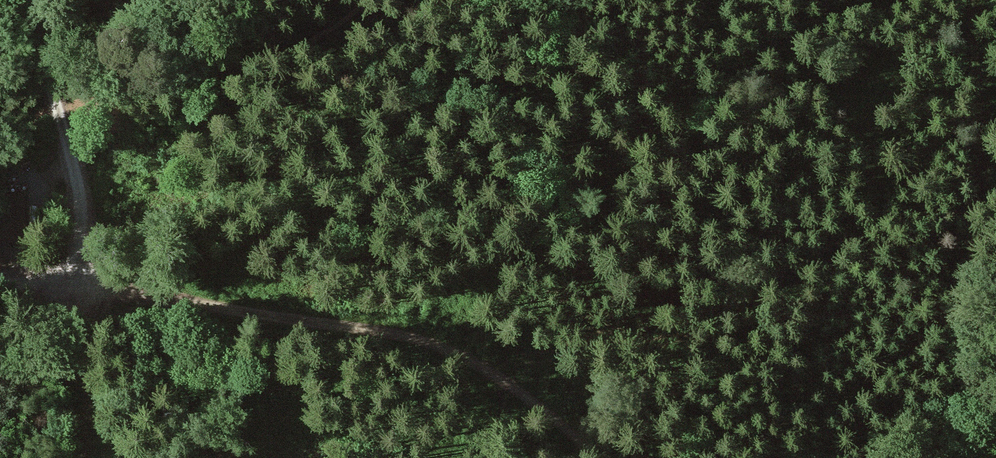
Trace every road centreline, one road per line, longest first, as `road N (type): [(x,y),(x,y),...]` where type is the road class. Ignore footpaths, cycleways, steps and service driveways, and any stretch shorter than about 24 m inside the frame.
road 1 (track): [(83,288),(396,334),(488,369),(606,457)]
road 2 (track): [(955,457),(982,147),(977,0)]
road 3 (track): [(83,288),(80,224),(34,0)]
road 4 (track): [(83,457),(83,288)]

